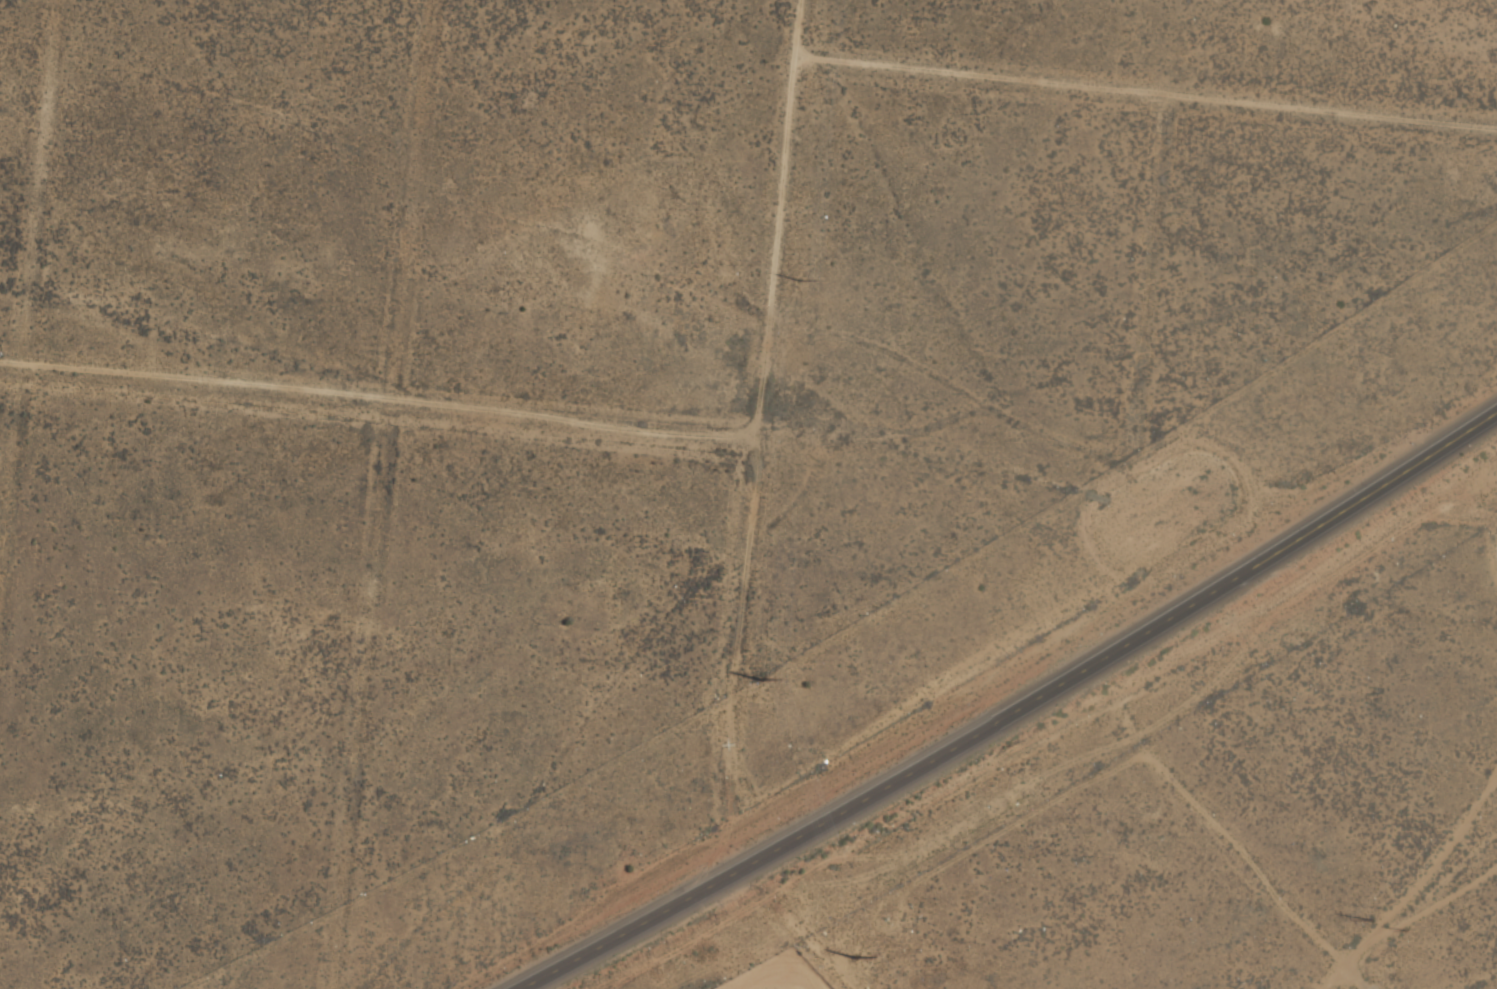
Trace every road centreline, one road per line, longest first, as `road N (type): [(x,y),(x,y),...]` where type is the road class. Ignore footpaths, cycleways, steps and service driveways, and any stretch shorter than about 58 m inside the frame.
road 1 (primary): [(1496,412),(931,761),(521,988)]

